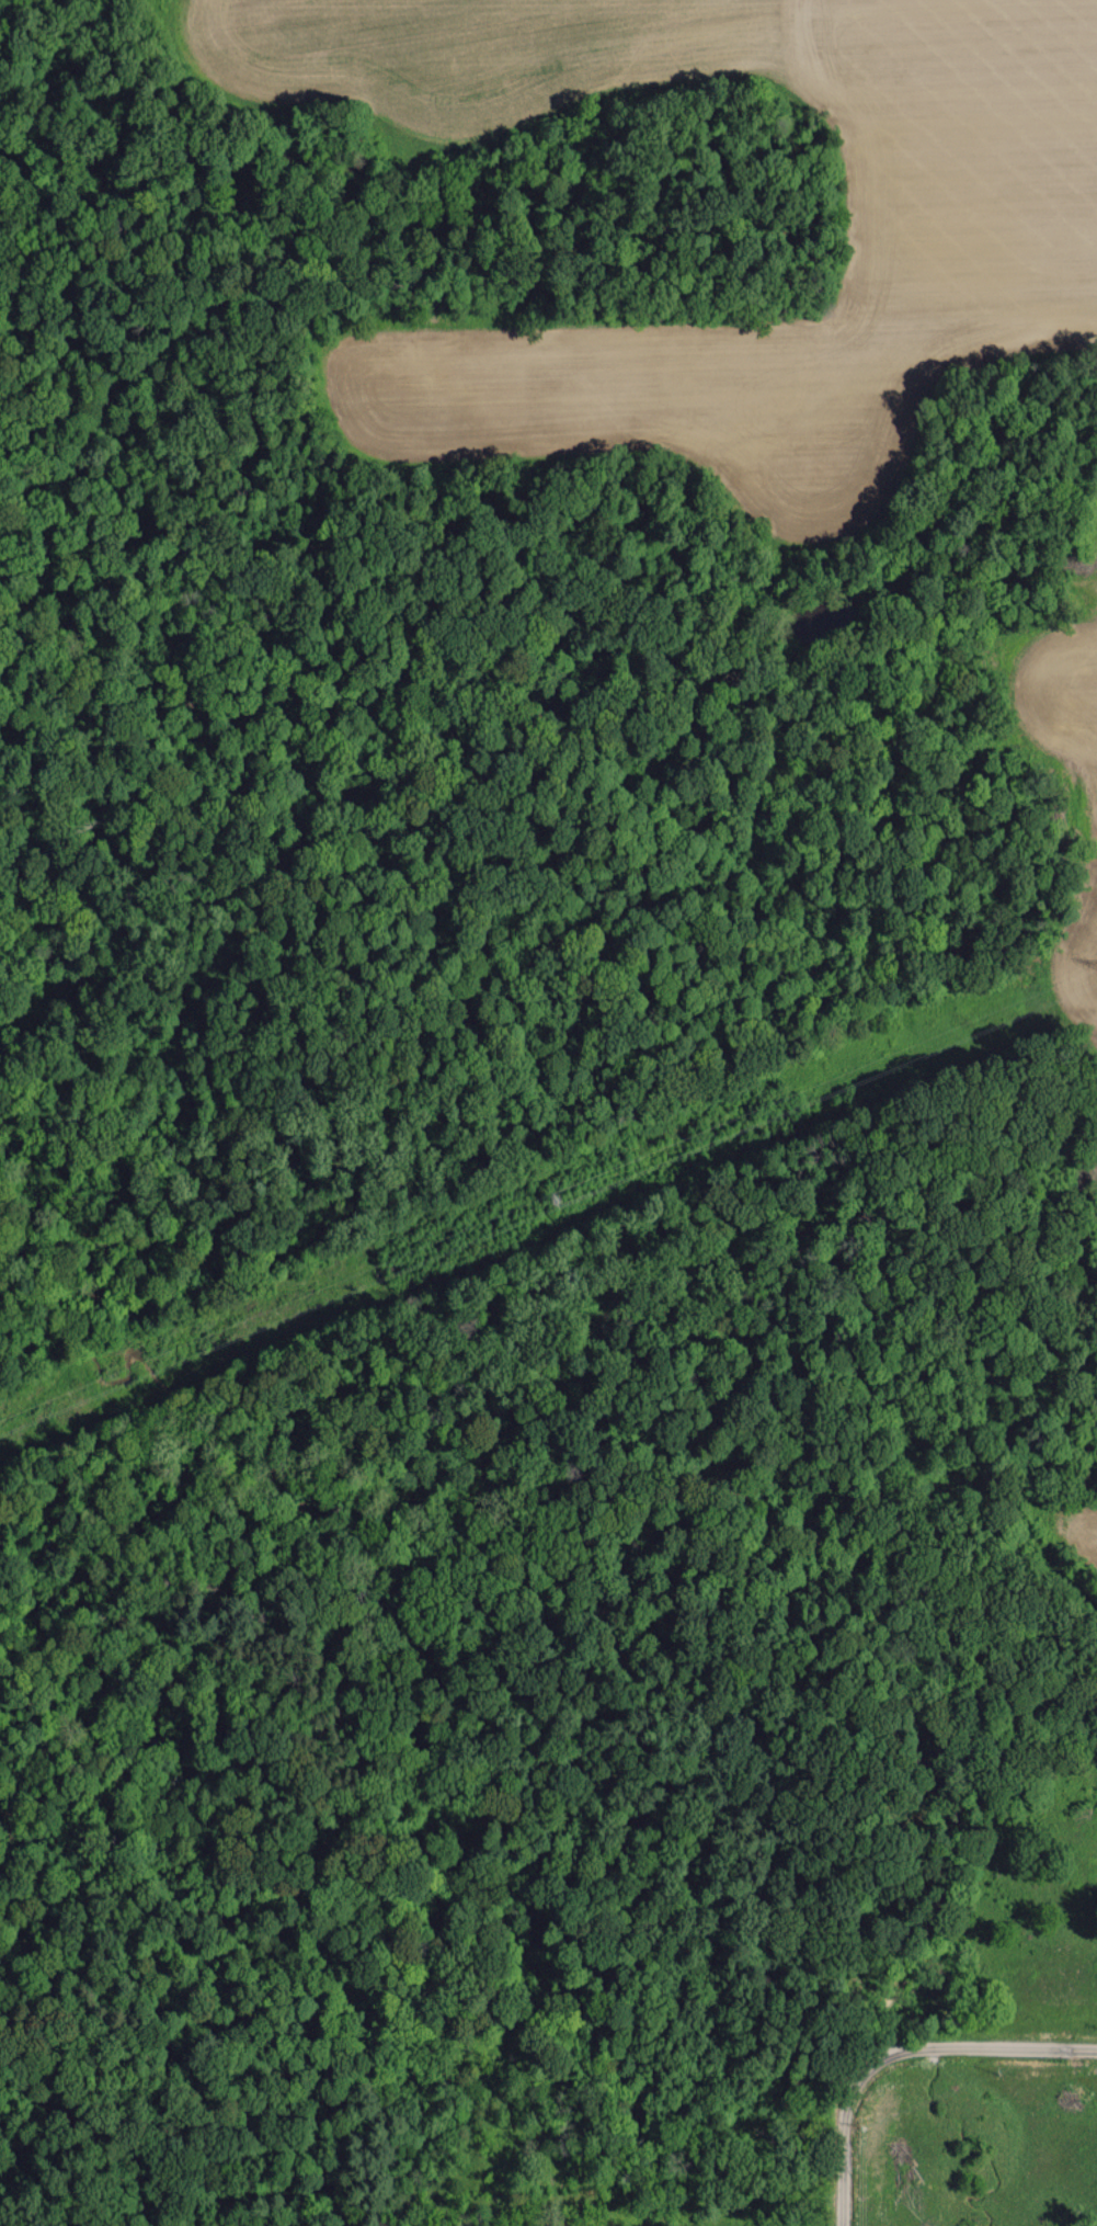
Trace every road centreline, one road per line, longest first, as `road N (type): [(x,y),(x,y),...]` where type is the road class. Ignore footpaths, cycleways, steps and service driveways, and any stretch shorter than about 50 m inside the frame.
road 1 (residential): [(814,2157),(868,2060),(1096,2061)]

